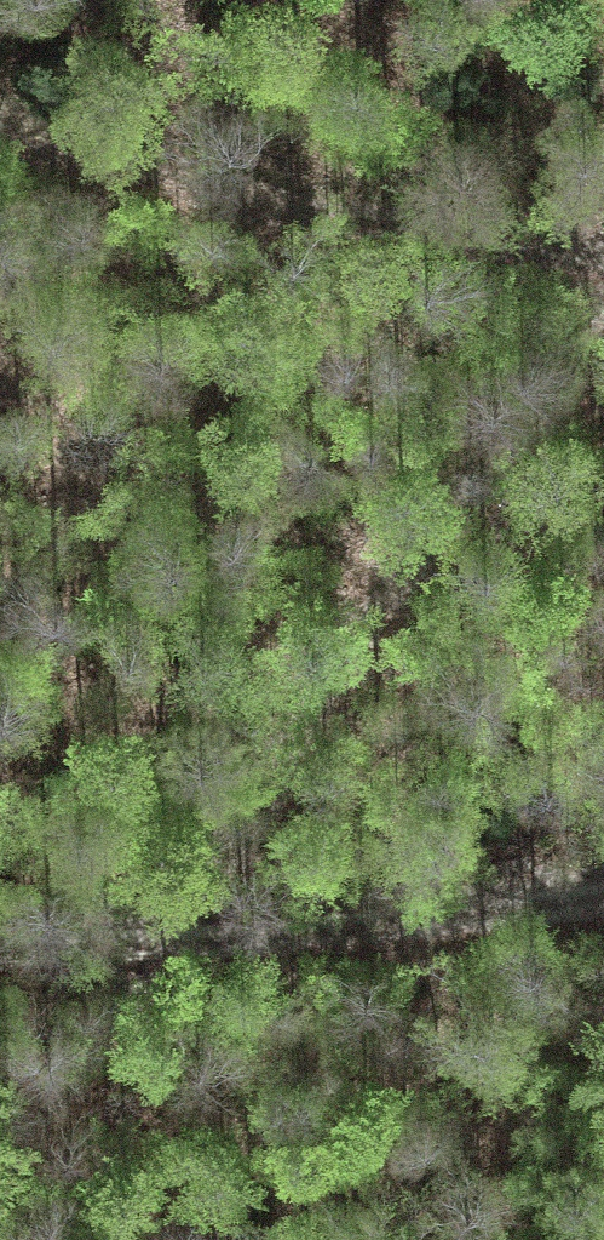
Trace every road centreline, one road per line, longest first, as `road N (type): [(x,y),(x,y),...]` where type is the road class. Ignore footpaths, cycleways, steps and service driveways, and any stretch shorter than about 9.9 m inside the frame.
road 1 (track): [(0,1196),(49,1134),(352,662),(603,347)]
road 2 (track): [(0,150),(231,205),(603,257)]
road 3 (track): [(603,903),(0,951)]

